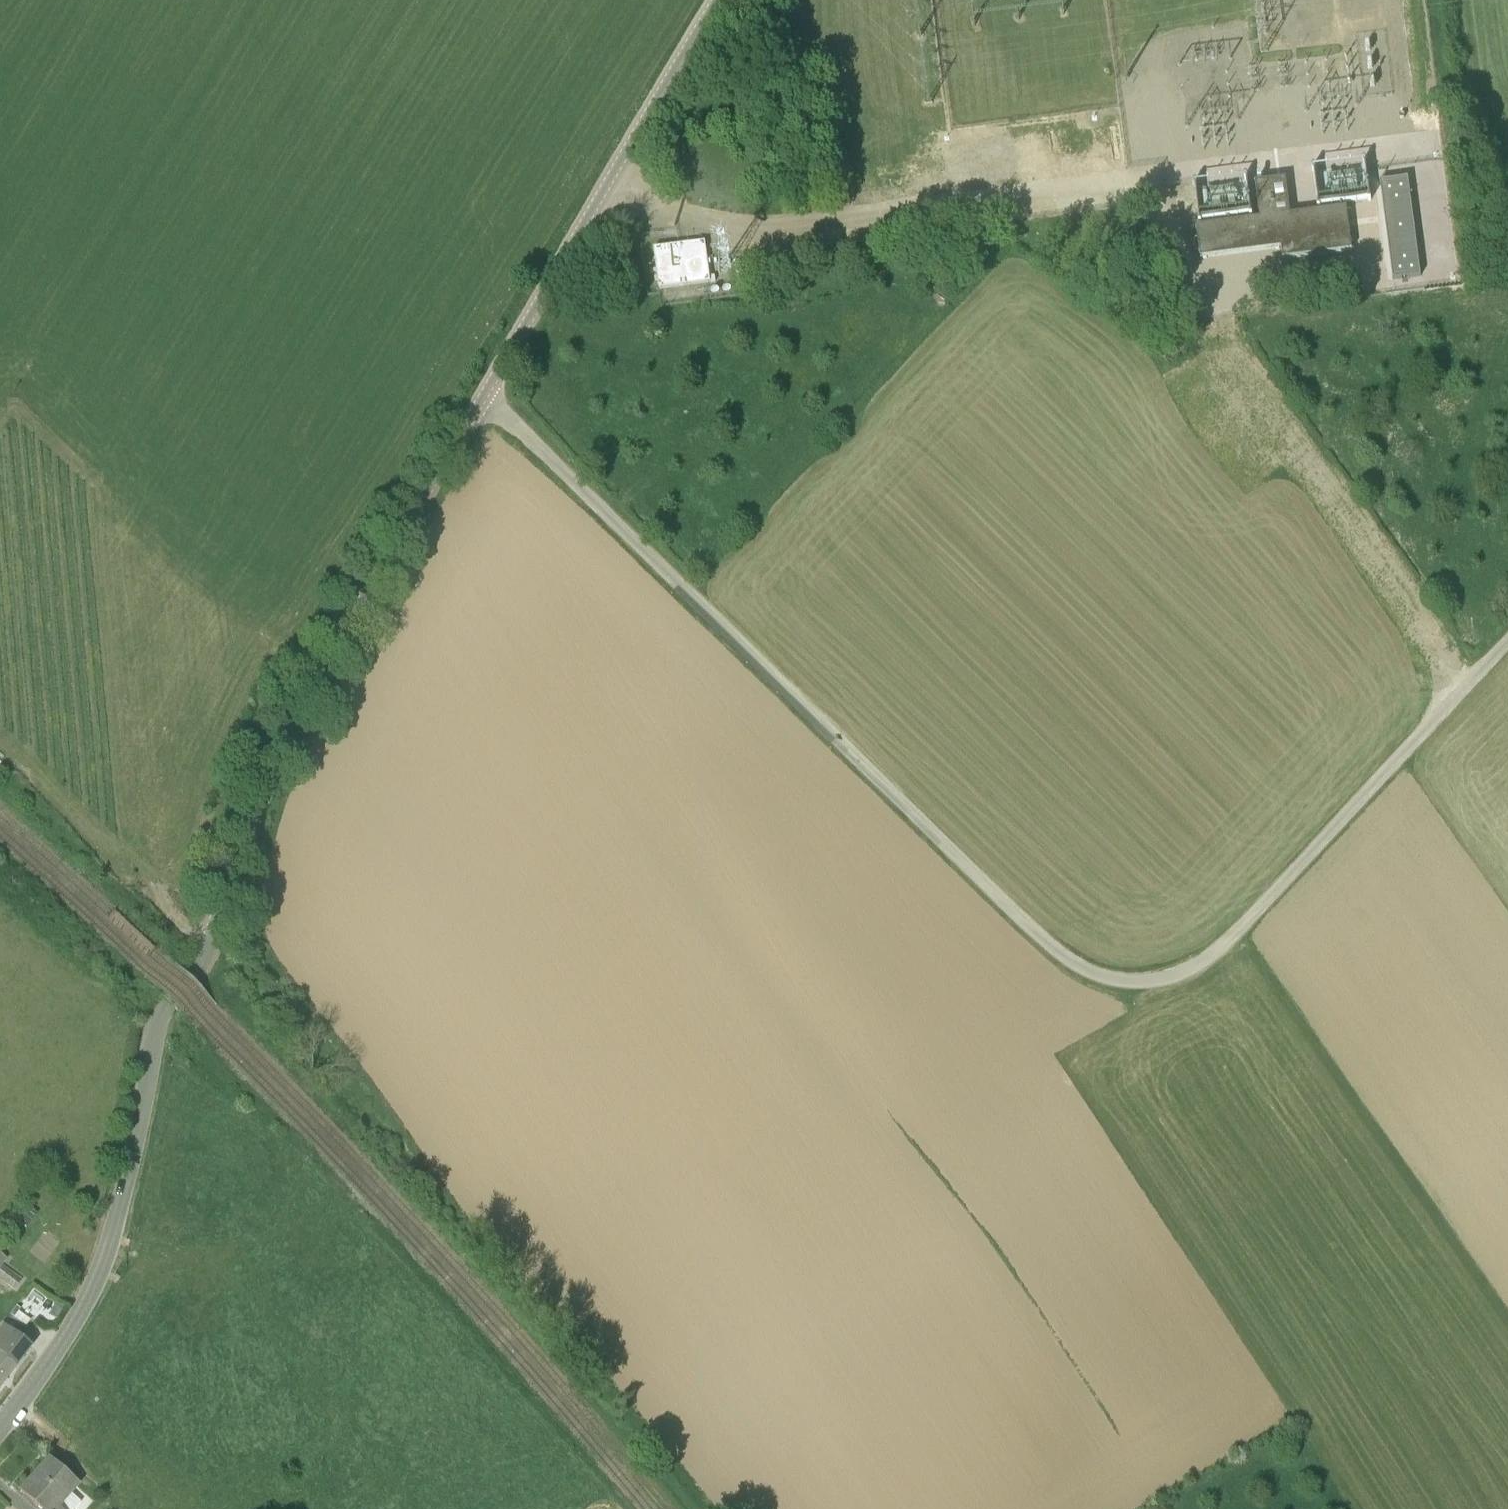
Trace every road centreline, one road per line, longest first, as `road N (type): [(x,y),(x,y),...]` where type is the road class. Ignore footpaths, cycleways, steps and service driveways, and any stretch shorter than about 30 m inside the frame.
road 1 (unclassified): [(1507,641),(1220,950),(1167,978),(1112,979),(1048,944),(483,397)]
road 2 (tertiary): [(0,1425),(54,1356),(99,1276),(159,1020),(202,966),(280,750),(483,397)]
road 3 (tertiary): [(483,397),(717,0)]

